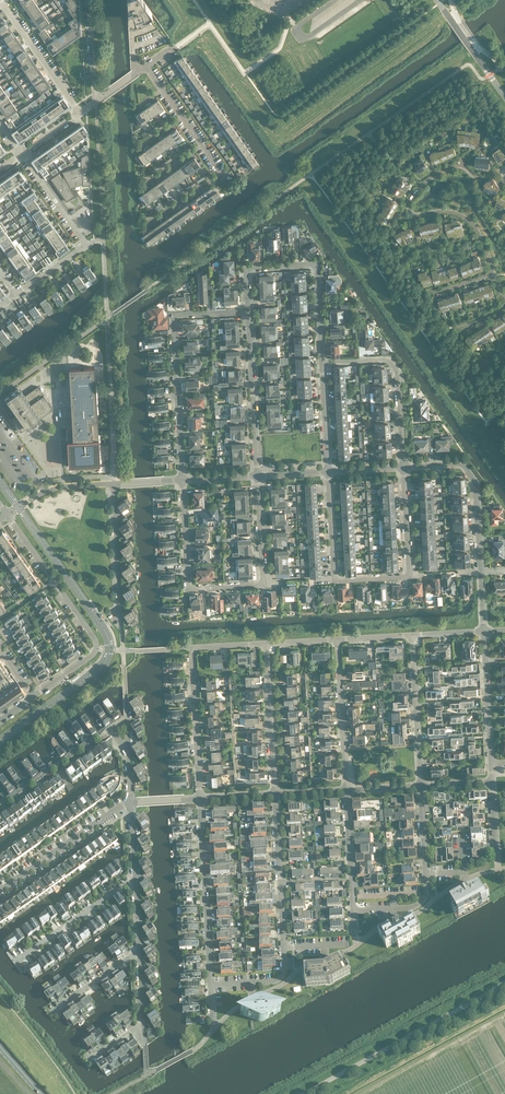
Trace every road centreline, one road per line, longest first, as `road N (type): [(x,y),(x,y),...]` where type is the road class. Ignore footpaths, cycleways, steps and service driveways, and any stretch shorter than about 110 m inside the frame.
road 1 (residential): [(328,471),(334,581),(409,576),(404,467)]
road 2 (residential): [(182,480),(188,589),(263,584),(258,475)]
road 3 (residential): [(182,480),(173,315),(248,310)]
road 4 (residential): [(7,516),(96,648),(34,697)]
road 5 (residential): [(484,631),(476,484),(462,465),(404,467)]
road 6 (tertiary): [(304,1093),(504,984)]
road 7 (residential): [(200,798),(192,648),(266,644)]
road 8 (residential): [(322,363),(316,264),(246,268),(248,310)]
road 9 (residential): [(16,294),(87,245),(22,153)]
road 10 (residential): [(210,985),(200,798)]
road 11 (residential): [(404,467),(394,366),(322,363)]
road 12 (residential): [(248,310),(258,475)]
road 13 (residential): [(129,806),(0,891)]
road 14 (residential): [(275,795),(266,644)]
road 15 (residential): [(421,786),(412,635)]
road 16 (residential): [(346,790),(337,640)]
road 17 (residential): [(18,960),(135,880)]
road 18 (residential): [(0,812),(113,734)]
road 19 (residential): [(79,112),(1,0)]
road 20 (residential): [(89,1061),(144,1023),(139,954)]
road 21 (residential): [(121,619),(114,484)]
road 22 (residential): [(491,764),(484,631)]
road 23 (residential): [(145,67),(221,172)]

